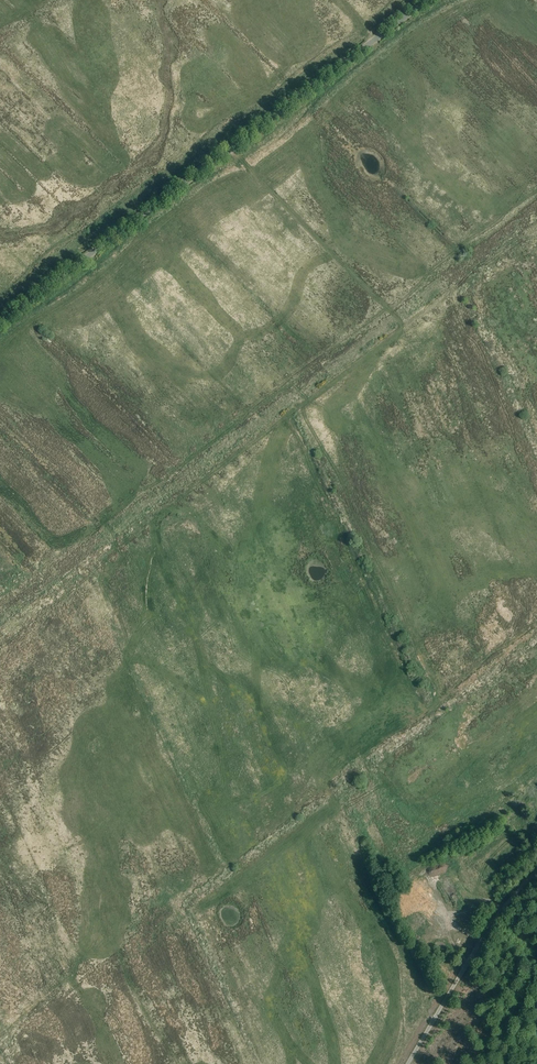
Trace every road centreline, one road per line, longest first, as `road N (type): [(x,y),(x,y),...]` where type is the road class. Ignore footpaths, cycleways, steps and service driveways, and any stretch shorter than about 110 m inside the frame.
road 1 (tertiary): [(0,322),(427,0)]
road 2 (unclassified): [(408,1063),(520,891)]

